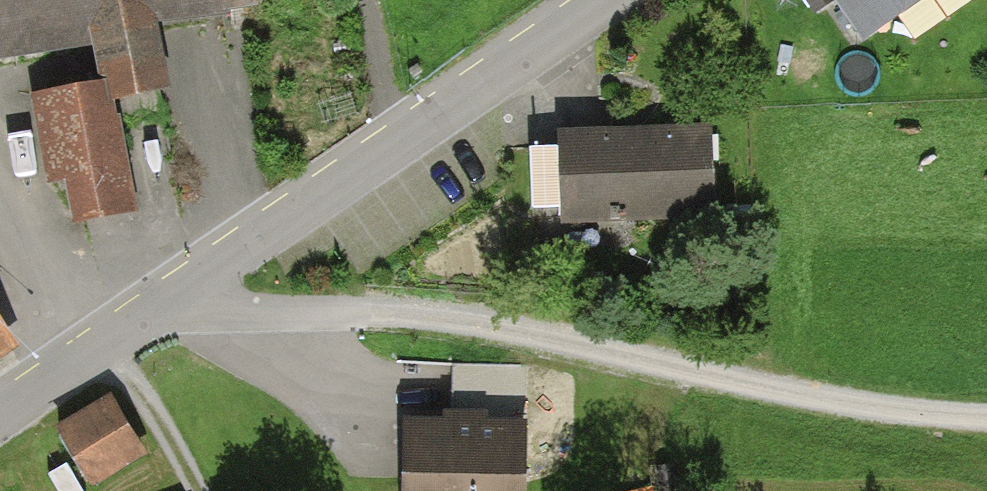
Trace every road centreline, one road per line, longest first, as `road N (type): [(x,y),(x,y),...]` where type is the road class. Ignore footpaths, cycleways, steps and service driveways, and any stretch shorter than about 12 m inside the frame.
road 1 (track): [(986,416),(837,406),(521,332),(166,301)]
road 2 (residential): [(612,0),(90,353)]
road 3 (unclassified): [(90,353),(0,201)]

